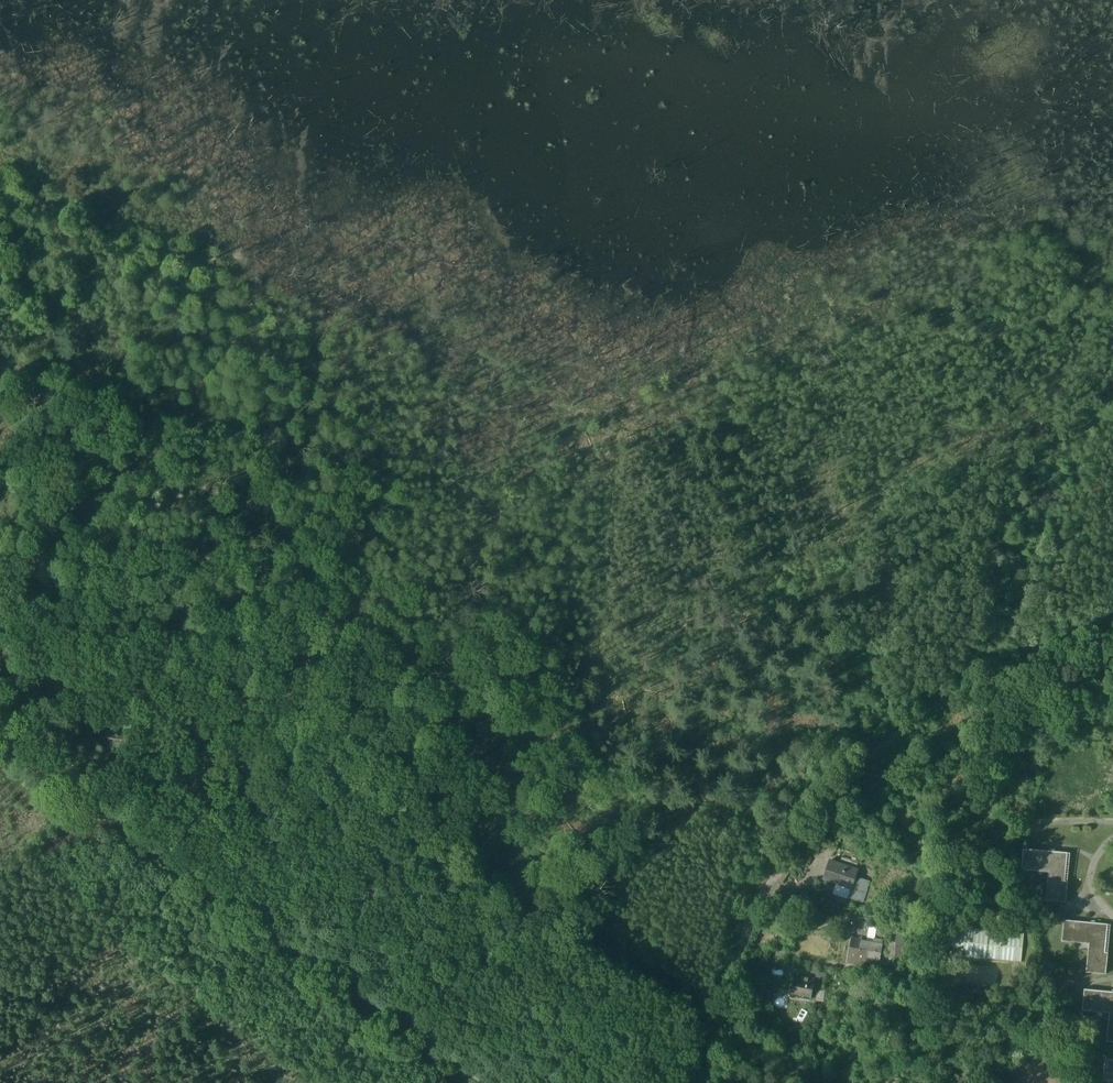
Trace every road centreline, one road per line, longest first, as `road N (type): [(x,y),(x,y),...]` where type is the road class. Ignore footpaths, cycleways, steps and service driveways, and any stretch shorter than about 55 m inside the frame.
road 1 (track): [(1112,621),(924,714),(848,769),(746,921),(698,1082)]
road 2 (residential): [(486,1082),(0,740)]

